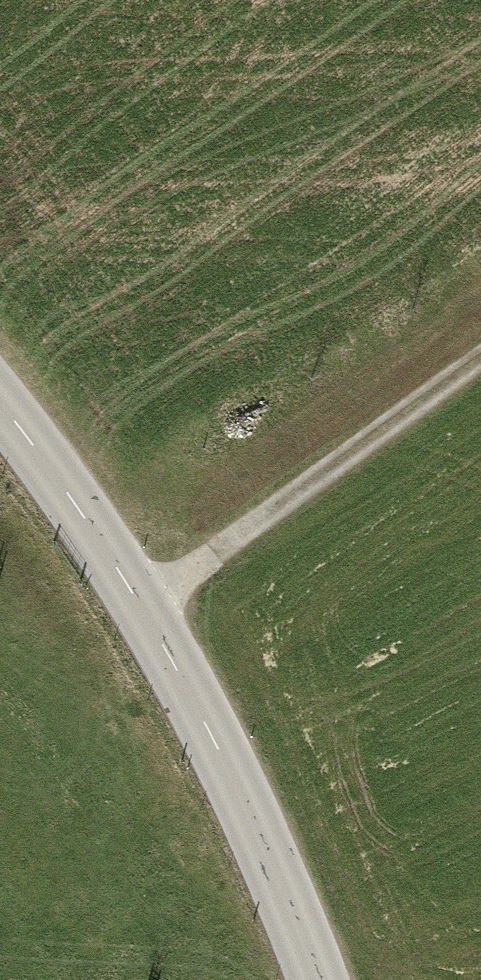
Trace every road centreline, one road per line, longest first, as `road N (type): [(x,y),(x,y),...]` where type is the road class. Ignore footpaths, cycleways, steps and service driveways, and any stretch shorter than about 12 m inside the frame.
road 1 (tertiary): [(0,423),(146,612),(314,979)]
road 2 (track): [(146,612),(480,360)]

